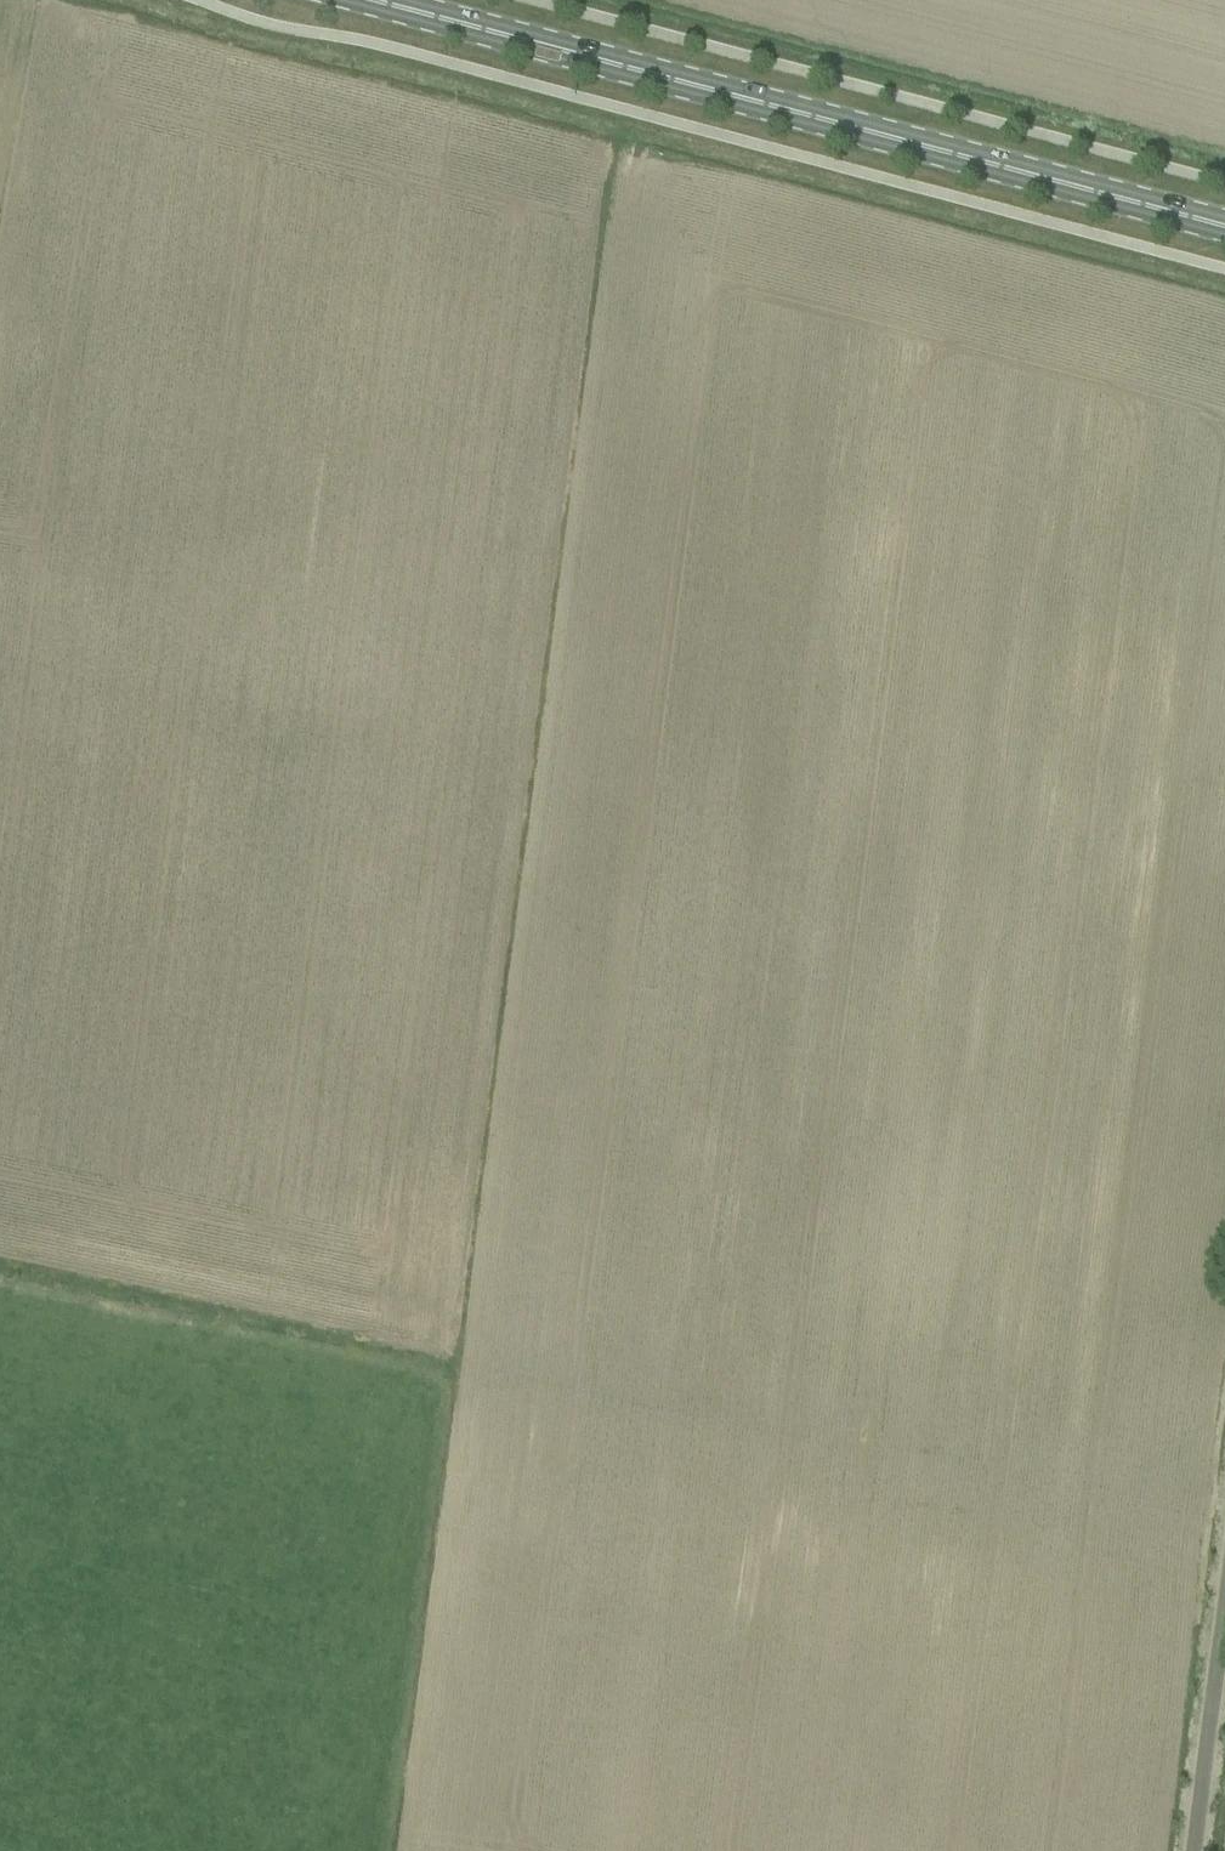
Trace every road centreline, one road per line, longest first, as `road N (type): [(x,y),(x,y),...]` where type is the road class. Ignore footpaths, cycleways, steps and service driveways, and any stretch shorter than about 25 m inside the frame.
road 1 (primary): [(1224,229),(366,0)]
road 2 (unclassified): [(1196,1850),(1224,1645)]

